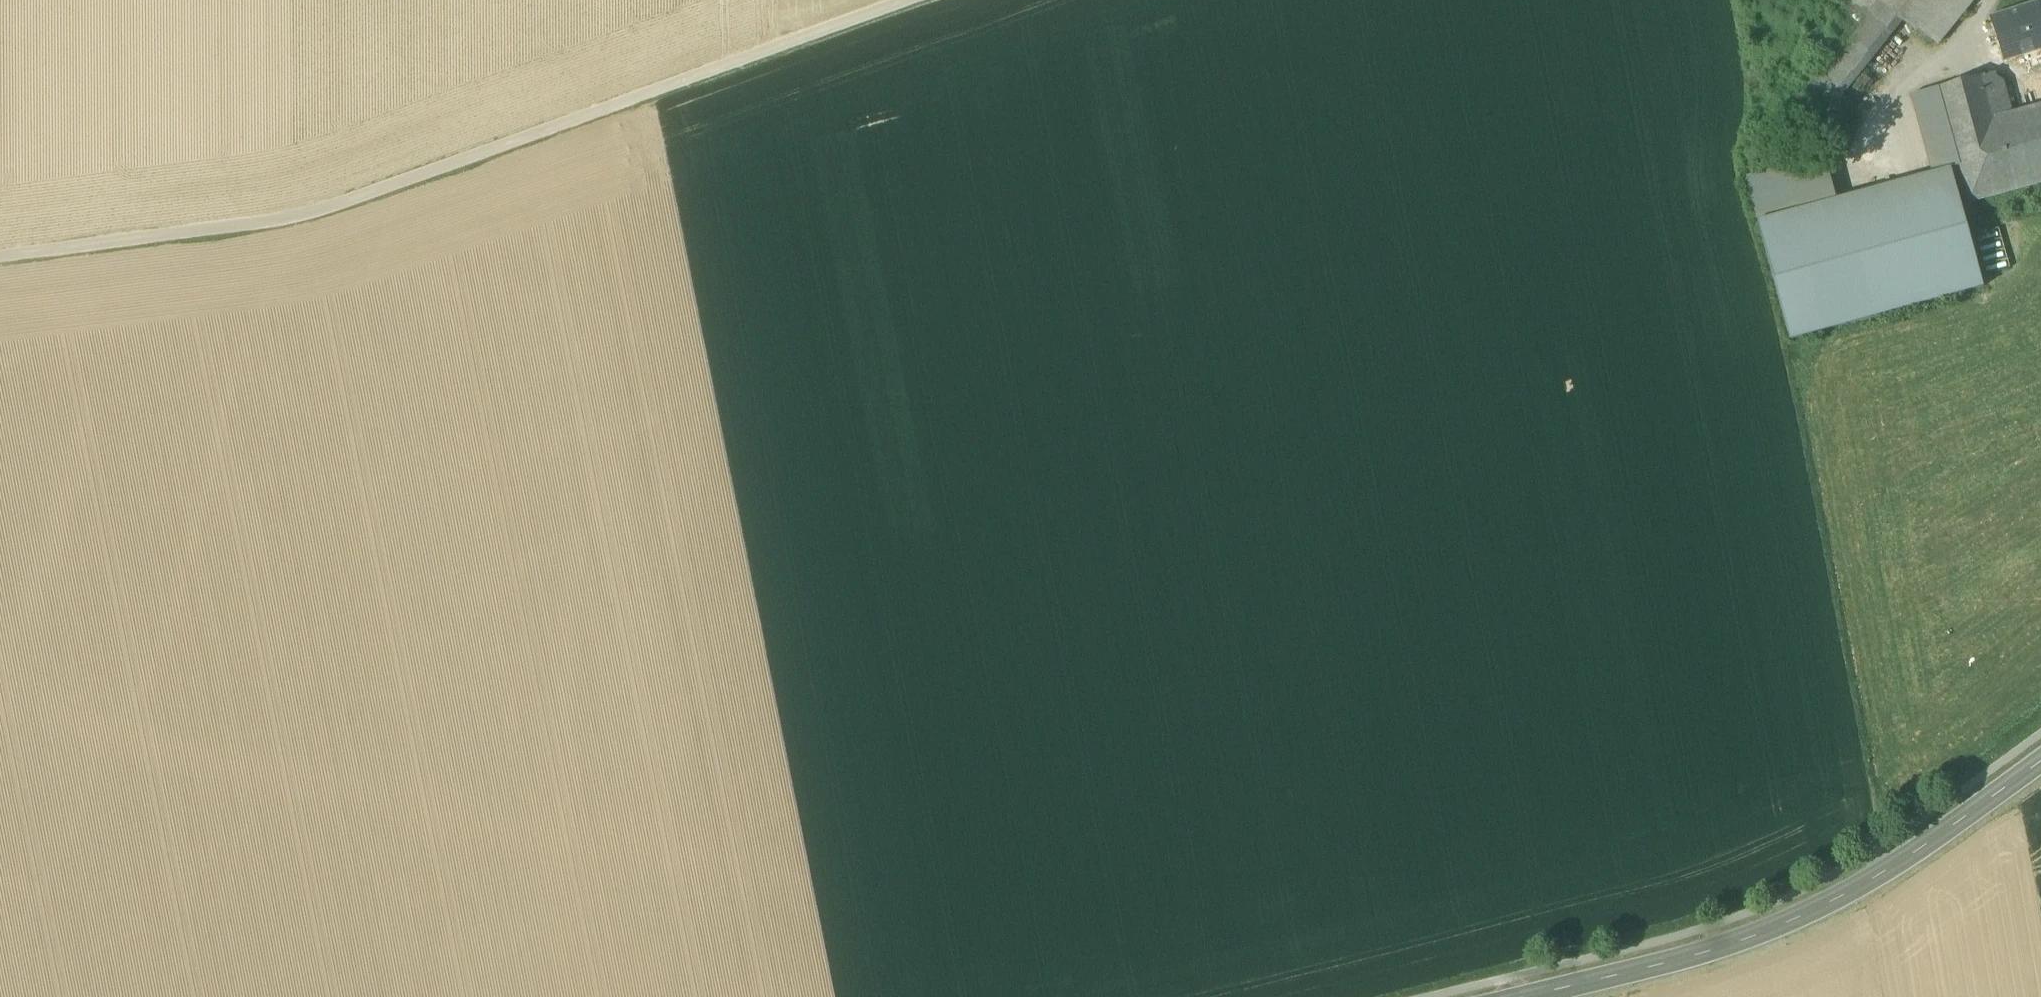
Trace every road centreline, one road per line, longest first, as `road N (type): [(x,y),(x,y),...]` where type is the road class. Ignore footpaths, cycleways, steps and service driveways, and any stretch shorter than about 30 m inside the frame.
road 1 (track): [(905,0),(306,215),(0,255)]
road 2 (secondary): [(2040,761),(1825,907),(1747,940),(1530,996)]

